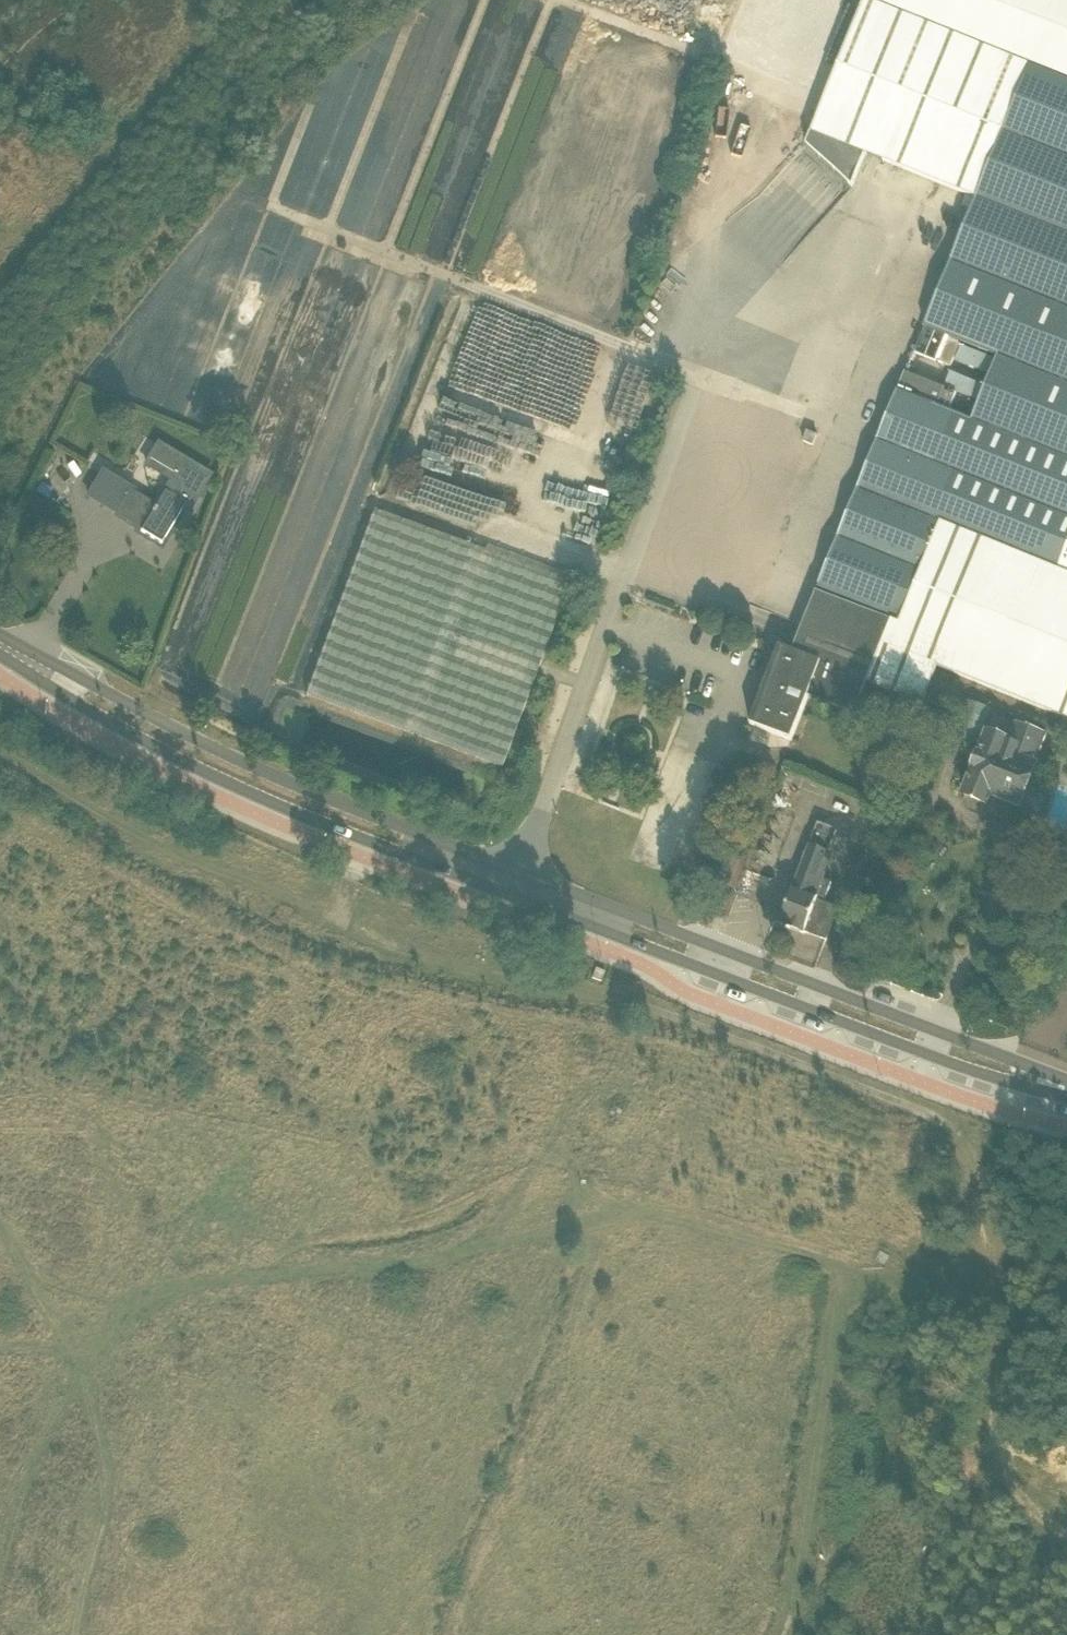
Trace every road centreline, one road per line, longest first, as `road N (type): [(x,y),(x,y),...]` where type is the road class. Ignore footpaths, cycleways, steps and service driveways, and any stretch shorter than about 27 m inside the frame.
road 1 (track): [(371,829),(339,908),(350,933),(479,974),(700,1017),(894,1092),(949,1130),(976,1165),(996,1265),(977,1284),(946,1290),(869,1286),(839,1316),(787,1634)]
road 2 (secondary): [(1066,1097),(205,761),(0,646)]
road 3 (track): [(1066,1533),(1021,1496),(1006,1468),(996,1265)]

